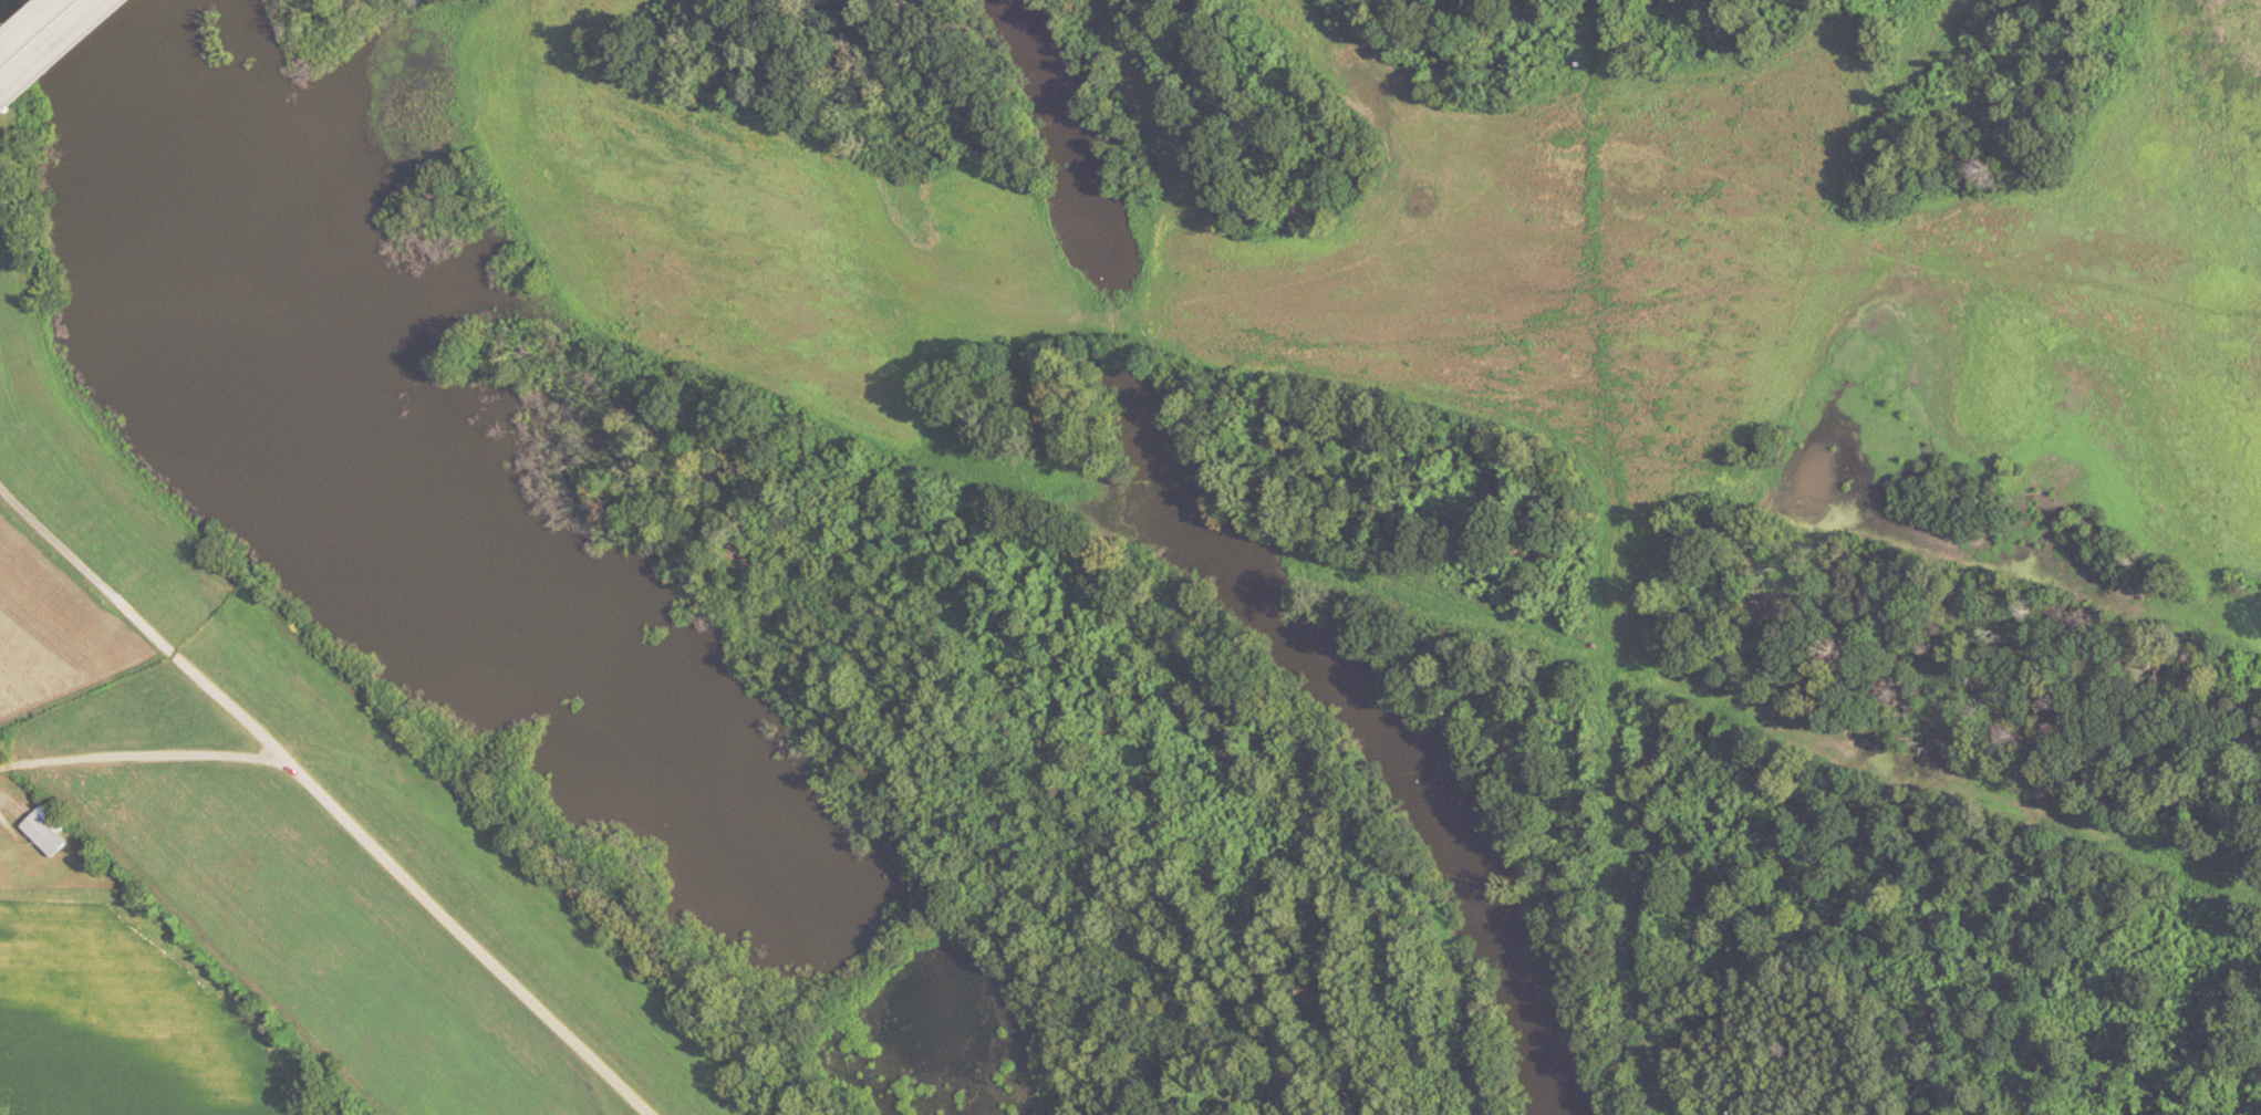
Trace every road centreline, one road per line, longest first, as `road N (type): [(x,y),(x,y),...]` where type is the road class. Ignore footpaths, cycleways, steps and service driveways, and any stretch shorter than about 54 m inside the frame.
road 1 (residential): [(652,1114),(0,491)]
road 2 (residential): [(132,763),(438,1008),(527,1114)]
road 3 (residential): [(0,775),(280,754)]
road 4 (trunk): [(0,97),(113,0)]

